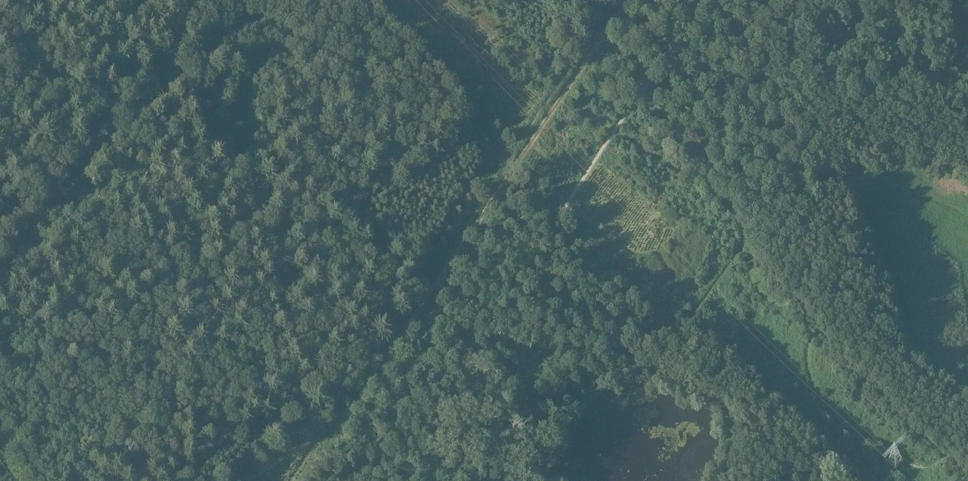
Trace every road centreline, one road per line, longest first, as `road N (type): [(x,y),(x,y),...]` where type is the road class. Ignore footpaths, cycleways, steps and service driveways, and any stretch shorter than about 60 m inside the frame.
road 1 (track): [(140,480),(178,434),(274,256),(368,114),(413,0)]
road 2 (track): [(322,455),(564,94)]
road 3 (track): [(0,250),(100,159),(250,0)]
road 4 (track): [(564,94),(736,208)]
road 5 (track): [(538,480),(544,428),(569,390),(624,367),(658,368)]
road 6 (track): [(658,368),(758,224)]
road 7 (track): [(390,354),(447,480)]
road 8 (track): [(861,202),(903,285),(908,329)]
road 9 (track): [(758,224),(779,199),(811,180),(843,181),(861,202)]

